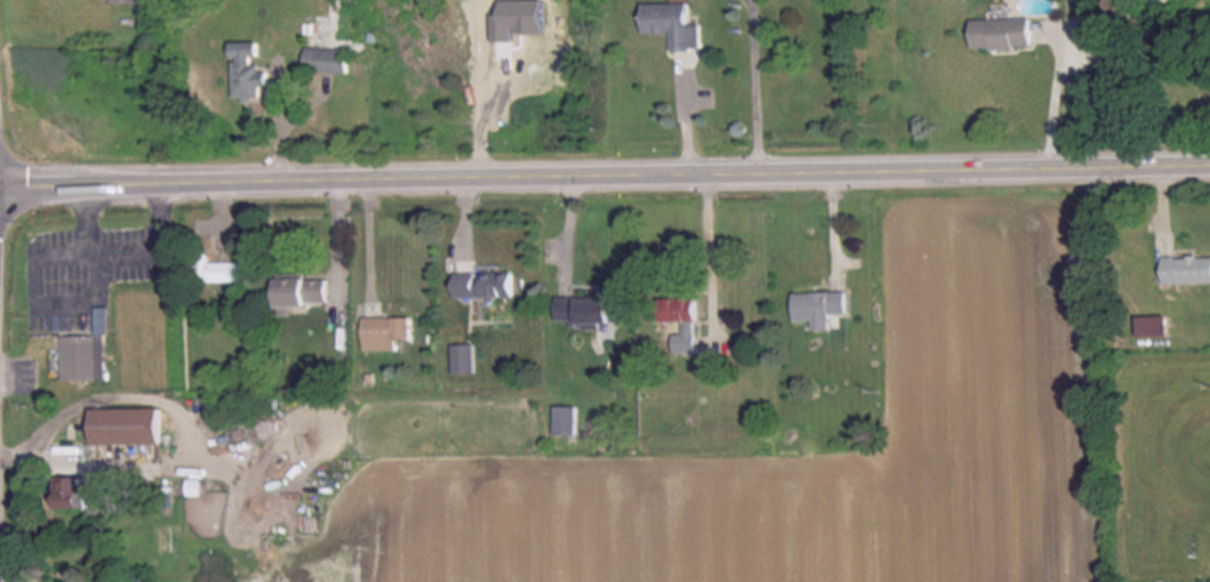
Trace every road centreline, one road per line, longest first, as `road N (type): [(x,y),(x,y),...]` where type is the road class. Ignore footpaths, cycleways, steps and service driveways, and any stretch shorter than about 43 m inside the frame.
road 1 (tertiary): [(1209,160),(0,181)]
road 2 (tertiary): [(3,581),(0,441)]

